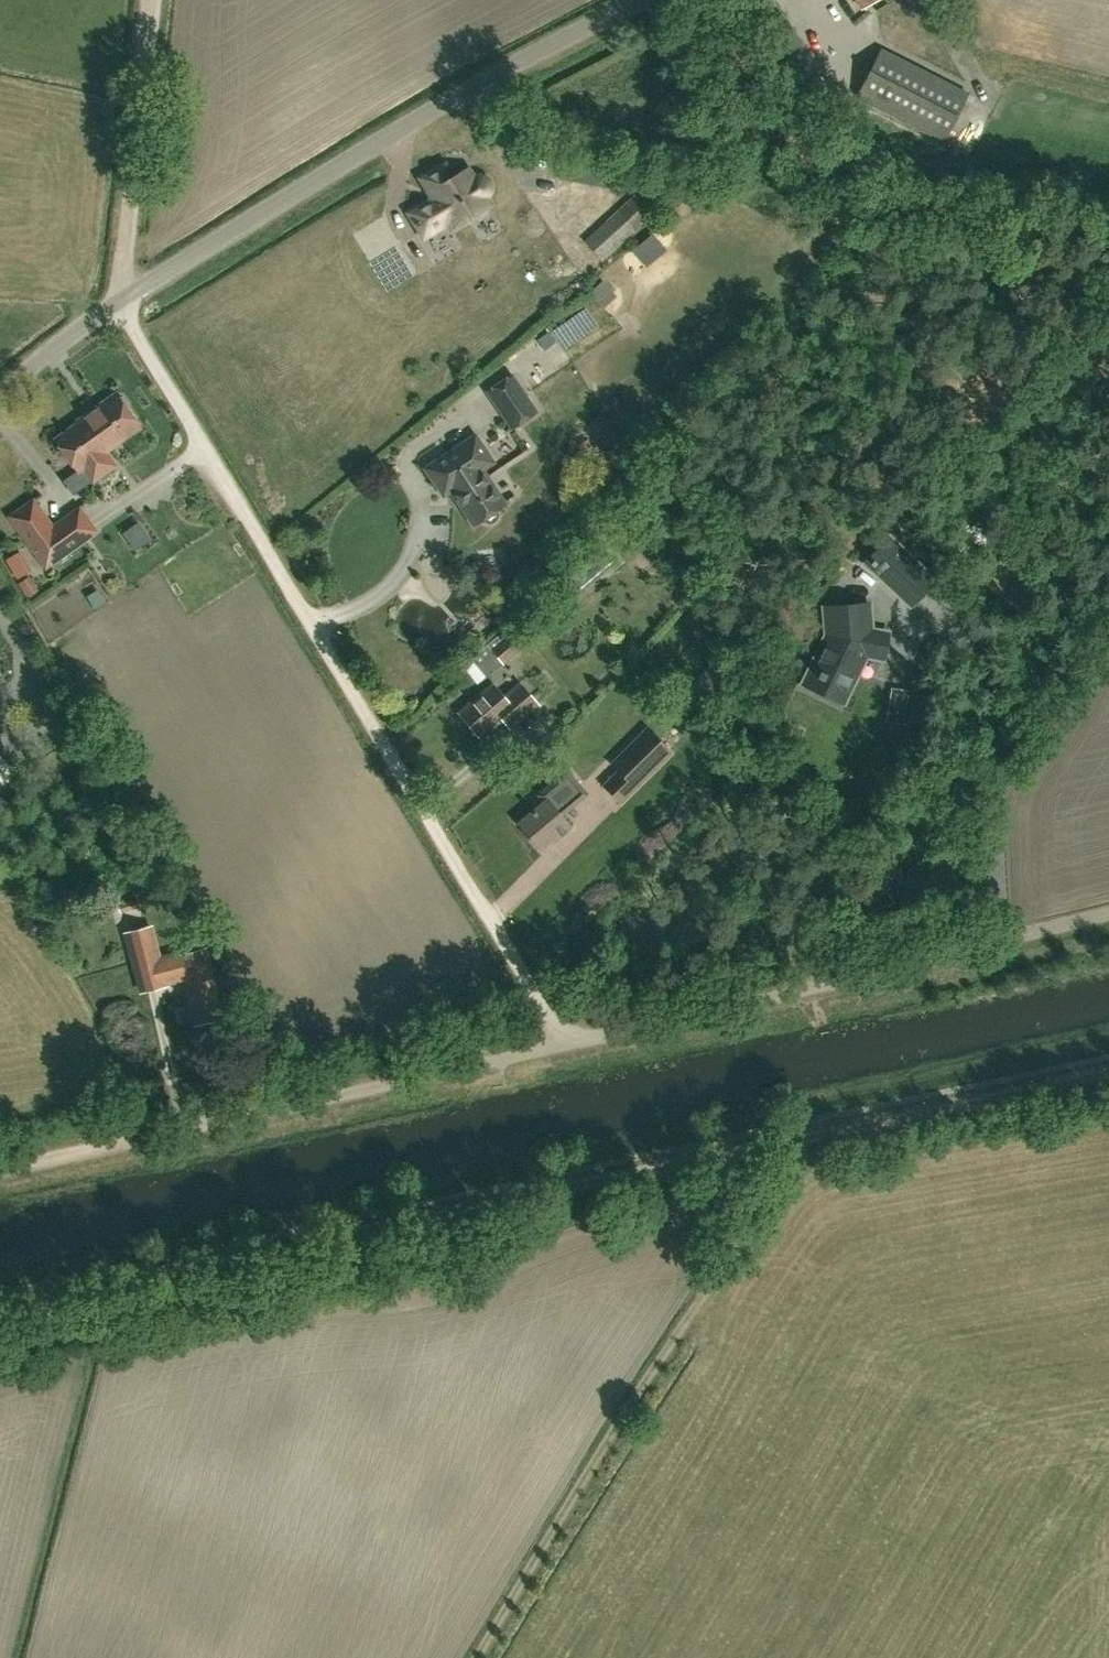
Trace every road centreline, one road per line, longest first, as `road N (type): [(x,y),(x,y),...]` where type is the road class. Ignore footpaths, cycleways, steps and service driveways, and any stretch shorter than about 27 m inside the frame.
road 1 (track): [(149,0),(118,300),(567,1043)]
road 2 (track): [(0,1309),(1108,1072)]
road 3 (unclassified): [(0,394),(118,300),(520,50),(616,0)]
road 4 (track): [(473,1657),(553,1527),(785,1186),(814,1135),(813,1119)]
road 5 (track): [(0,1168),(567,1043)]
road 6 (track): [(567,1043),(1108,913)]

